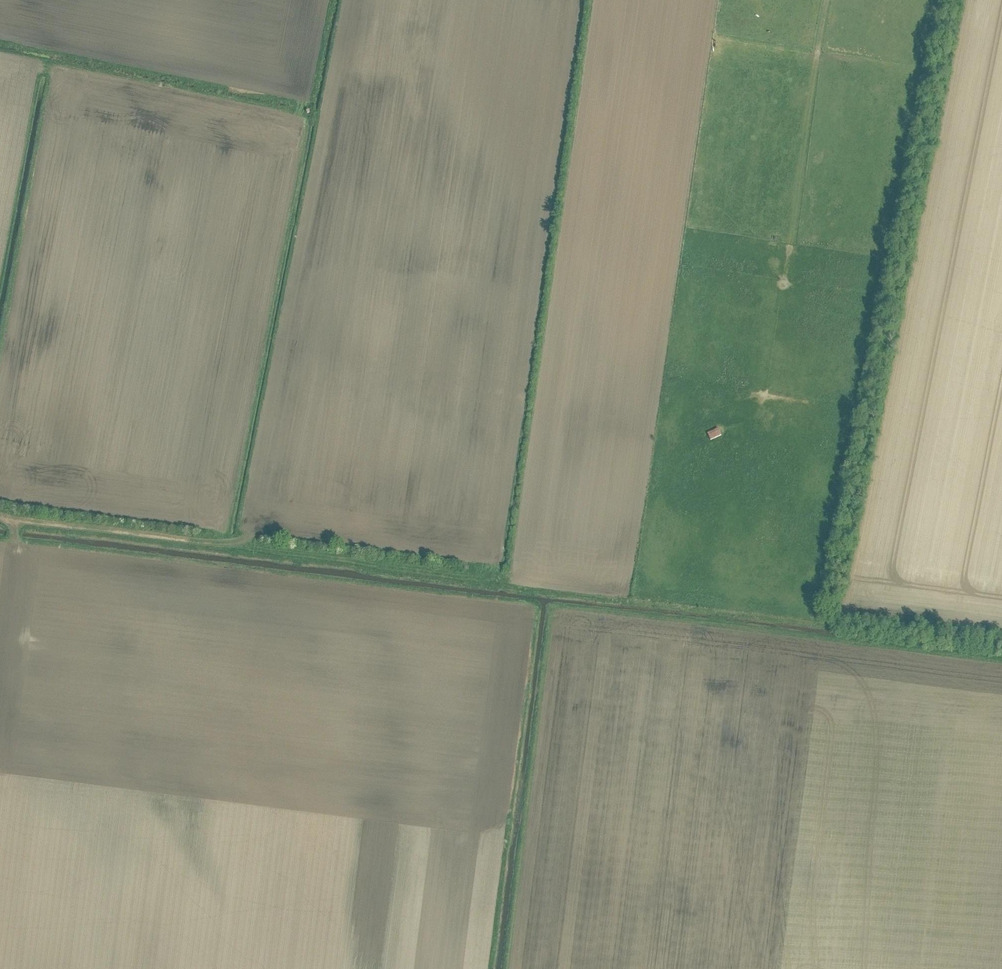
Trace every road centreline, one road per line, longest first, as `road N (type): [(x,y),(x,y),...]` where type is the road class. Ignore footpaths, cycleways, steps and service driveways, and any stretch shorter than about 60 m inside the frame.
road 1 (track): [(0,516),(211,545)]

